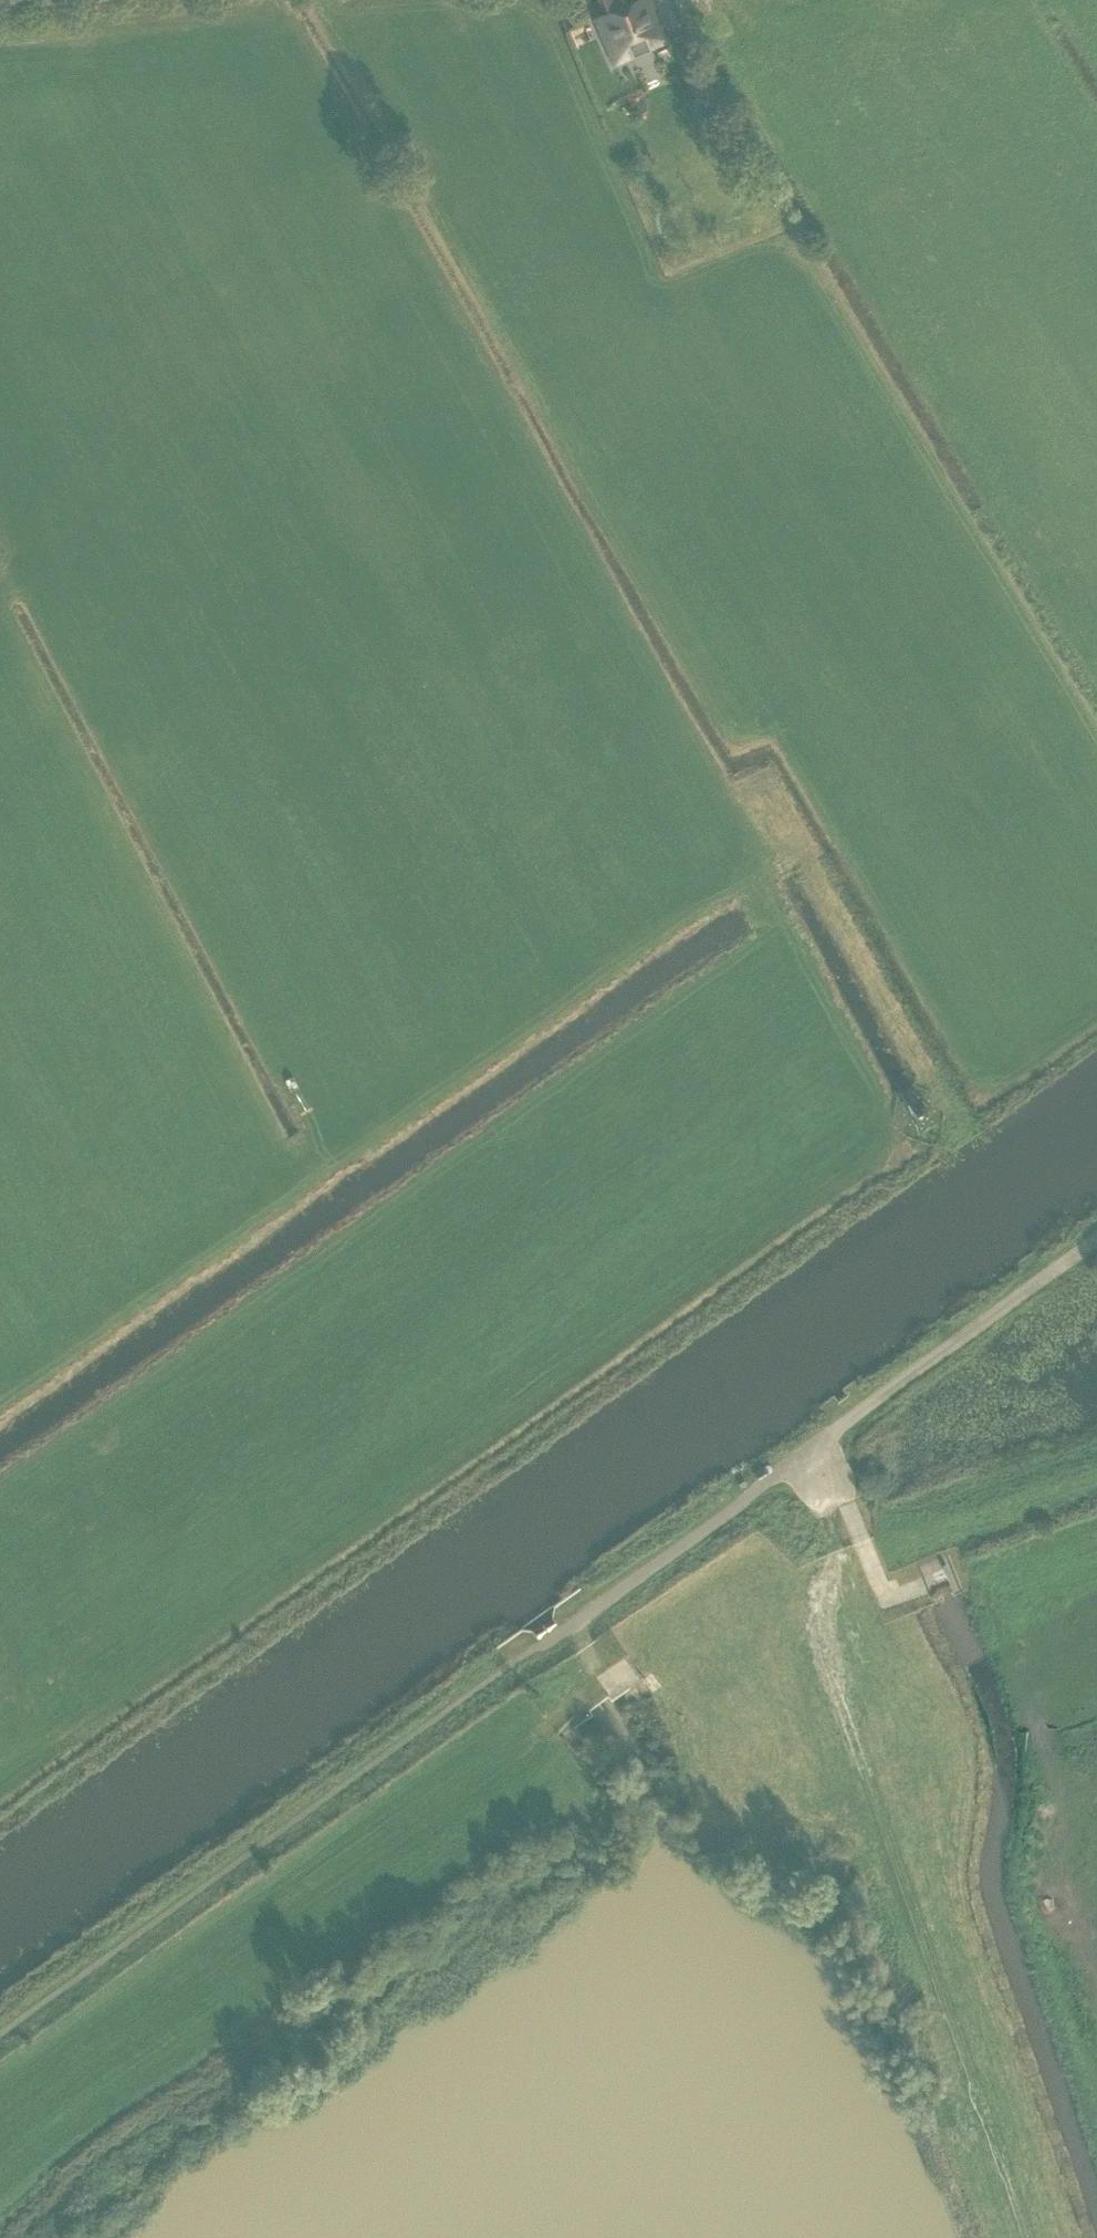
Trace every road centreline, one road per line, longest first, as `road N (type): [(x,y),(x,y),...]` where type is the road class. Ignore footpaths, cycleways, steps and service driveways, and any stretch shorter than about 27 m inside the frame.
road 1 (unclassified): [(507,1667),(808,1448)]
road 2 (unclassified): [(808,1448),(1096,1238)]
road 3 (track): [(870,1637),(824,1513),(829,1478)]

